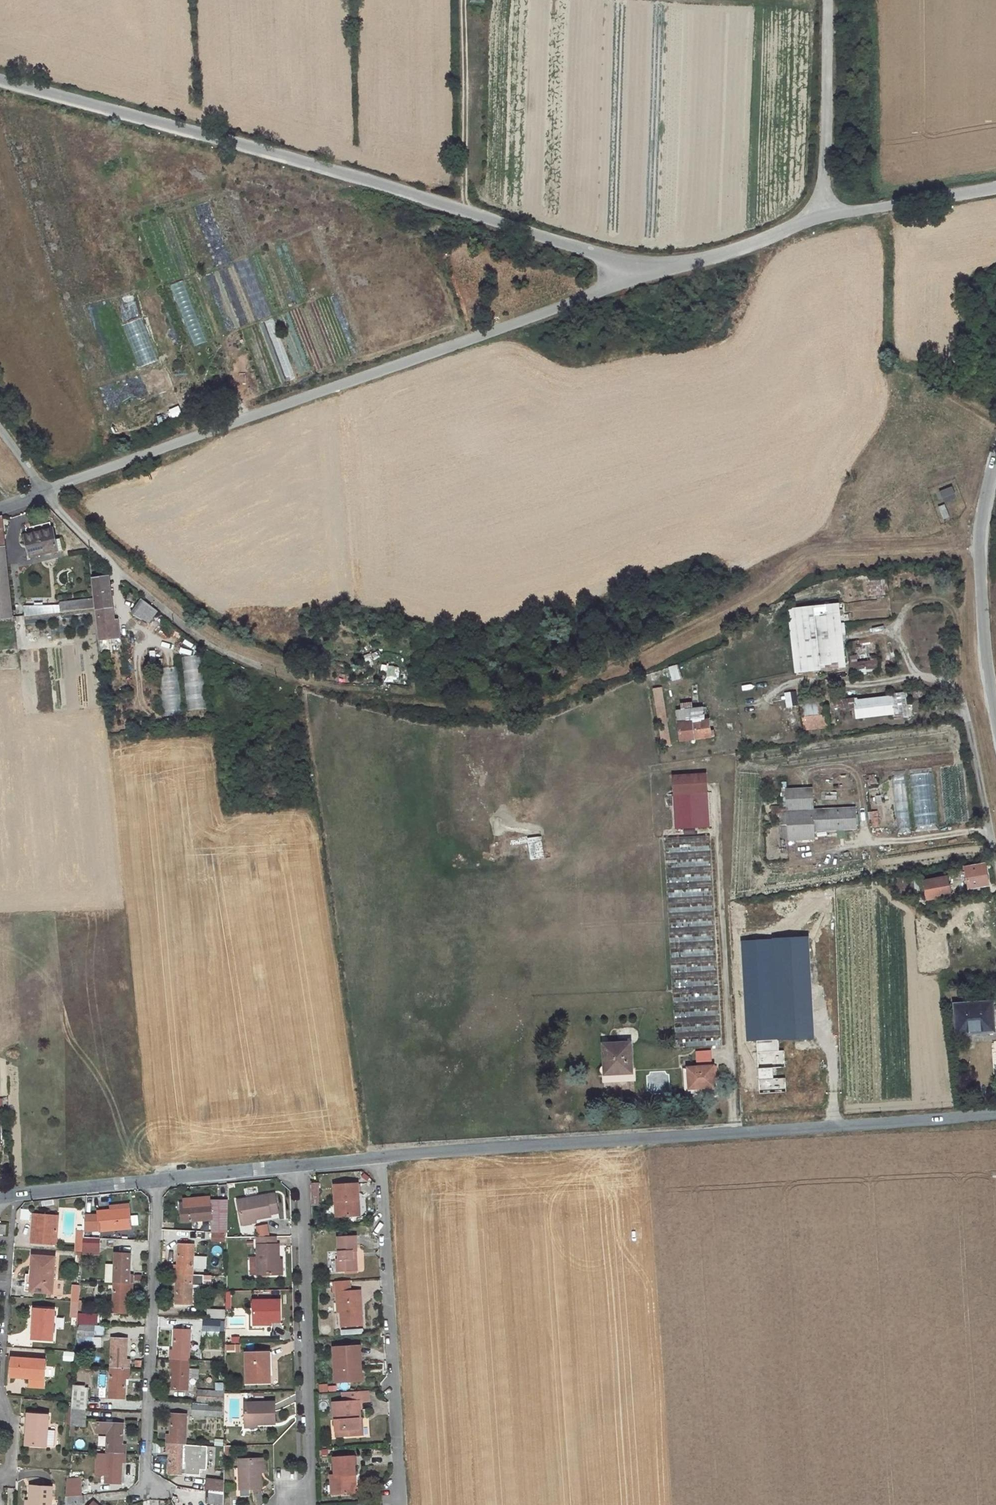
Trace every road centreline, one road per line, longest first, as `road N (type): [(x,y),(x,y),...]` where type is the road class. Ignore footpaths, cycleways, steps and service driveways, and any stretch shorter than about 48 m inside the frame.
road 1 (unclassified): [(0,80),(464,207),(645,275)]
road 2 (unclassified): [(44,492),(645,275)]
road 3 (residential): [(378,1158),(995,1115)]
road 4 (residential): [(304,1166),(312,1498),(289,1500)]
road 5 (residential): [(378,1158),(401,1504)]
road 6 (unclassified): [(44,492),(121,575),(182,625),(284,676)]
road 7 (residential): [(156,1182),(145,1487)]
road 8 (unclassified): [(995,710),(978,543),(995,457)]
road 9 (unclassified): [(821,216),(828,0)]
road 10 (track): [(958,689),(959,624),(938,603),(906,613),(895,634),(917,677),(932,679)]
road 11 (unclassified): [(645,275),(821,216)]
road 12 (track): [(739,710),(787,686),(871,688),(917,677)]
road 13 (unclassified): [(821,216),(995,188)]
road 14 (residential): [(0,1197),(156,1182)]
road 15 (residential): [(156,1182),(304,1166)]

